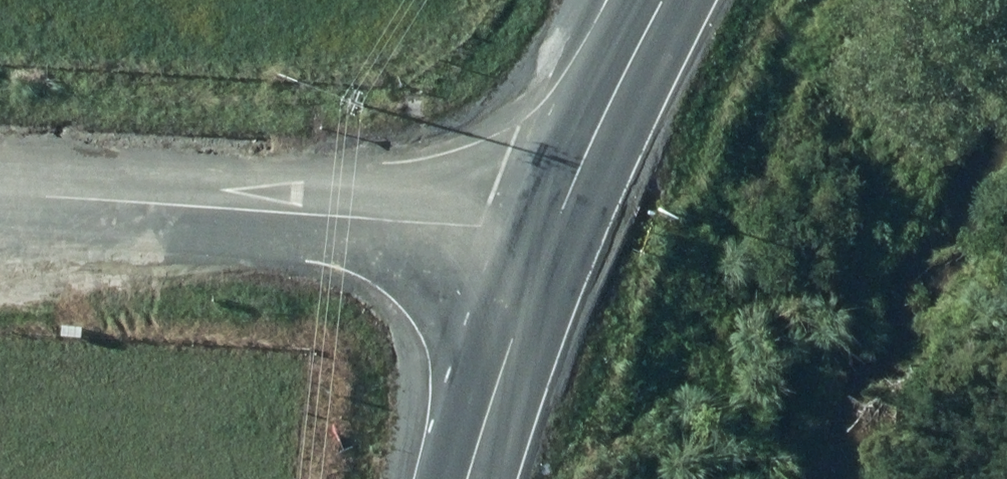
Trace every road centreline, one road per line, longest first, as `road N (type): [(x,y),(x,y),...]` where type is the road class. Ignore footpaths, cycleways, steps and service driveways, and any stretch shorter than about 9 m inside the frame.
road 1 (unclassified): [(552,232),(0,197)]
road 2 (secondary): [(552,232),(467,478)]
road 3 (secondary): [(665,0),(552,232)]

